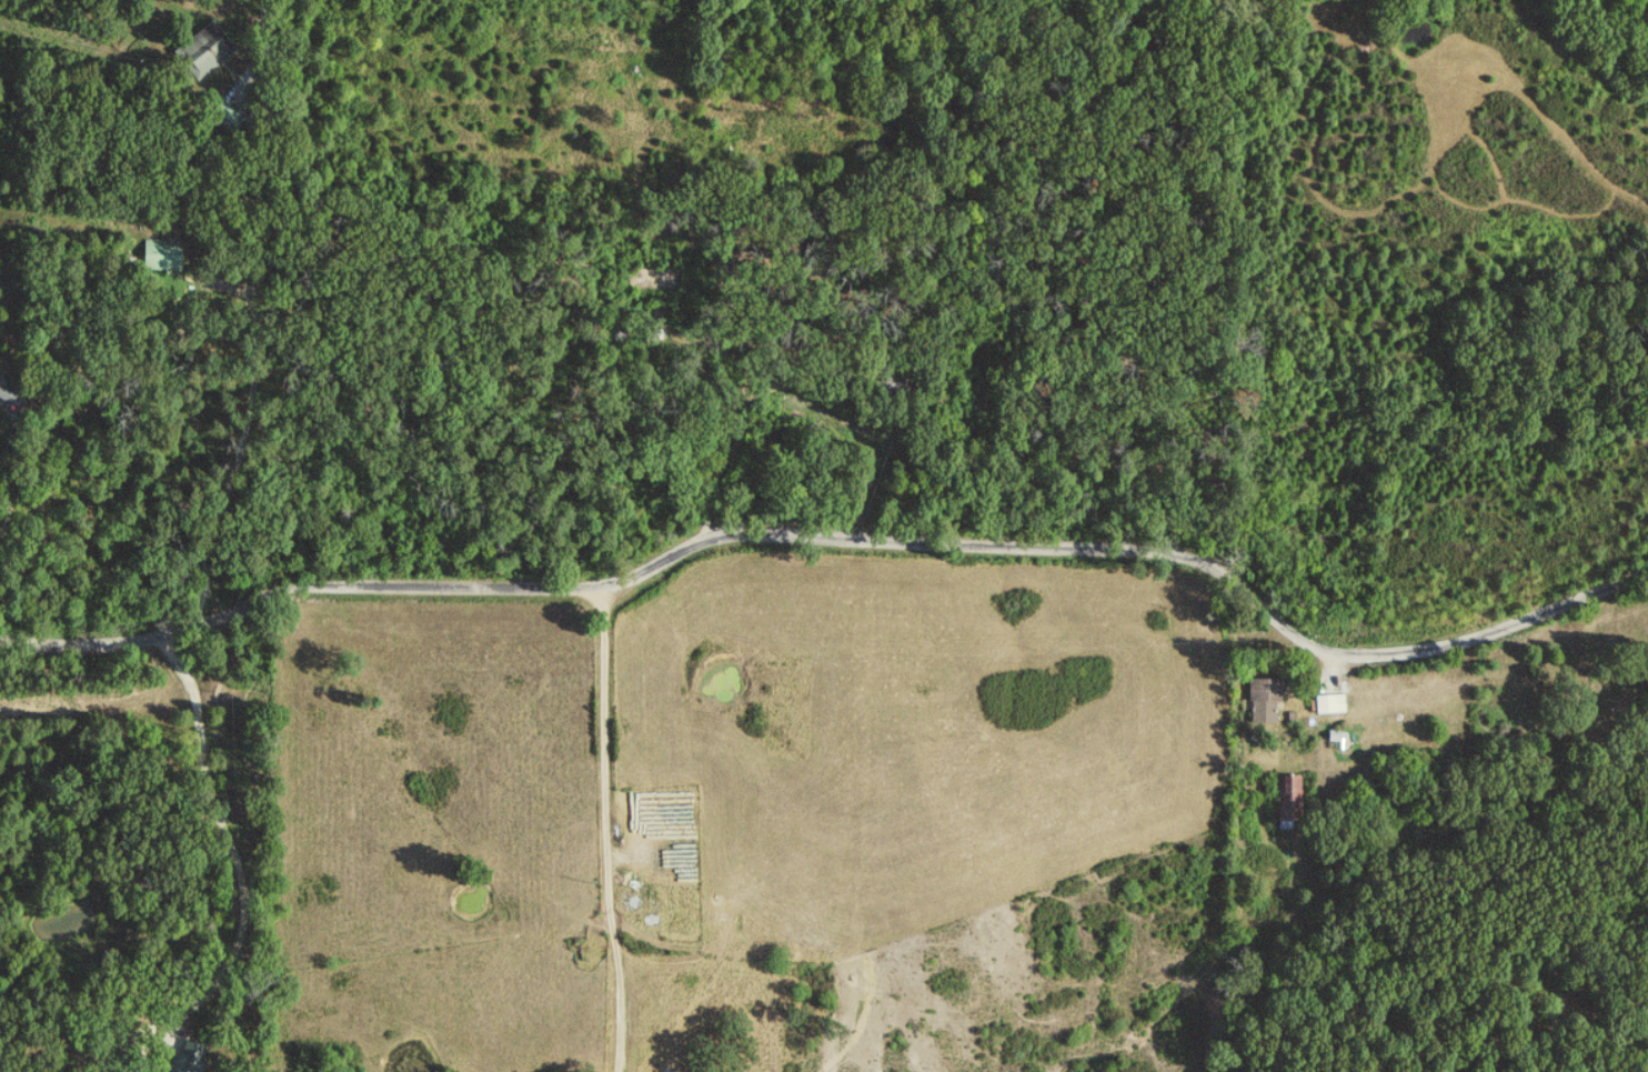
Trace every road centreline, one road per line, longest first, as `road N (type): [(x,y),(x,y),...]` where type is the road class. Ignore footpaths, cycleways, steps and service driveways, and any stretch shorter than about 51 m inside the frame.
road 1 (residential): [(1647,566),(1475,634),(1346,651),(1314,643),(1206,568),(737,532),(676,548),(623,582),(592,590),(299,588),(173,638),(54,651),(0,647)]

